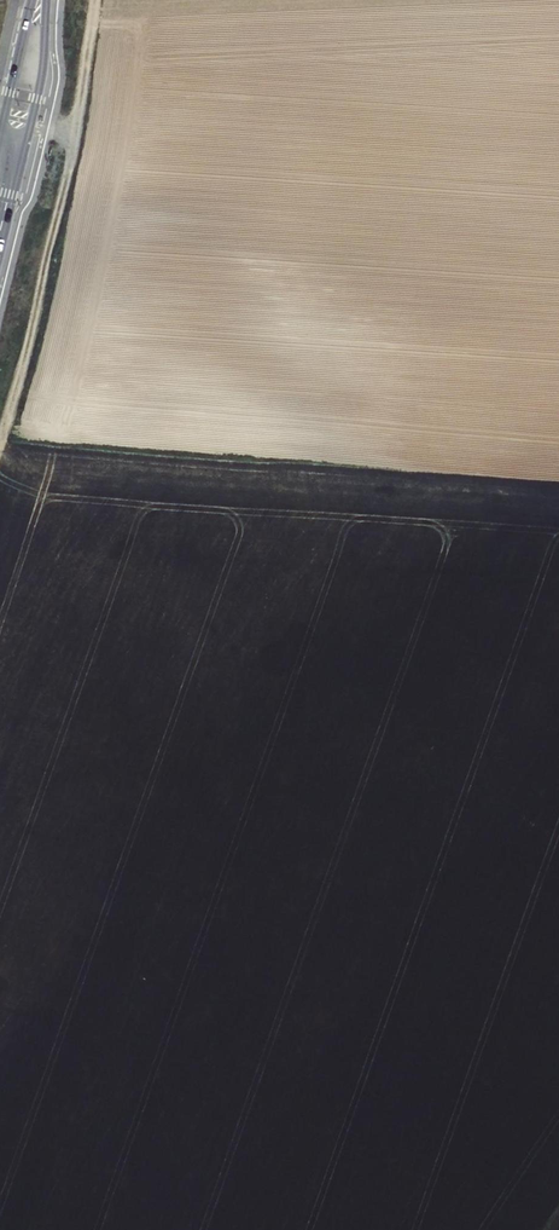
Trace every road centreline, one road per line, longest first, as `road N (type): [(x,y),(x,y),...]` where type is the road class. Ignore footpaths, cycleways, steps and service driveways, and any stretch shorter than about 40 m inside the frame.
road 1 (secondary): [(29,130),(46,0)]
road 2 (secondary): [(33,0),(2,123)]

